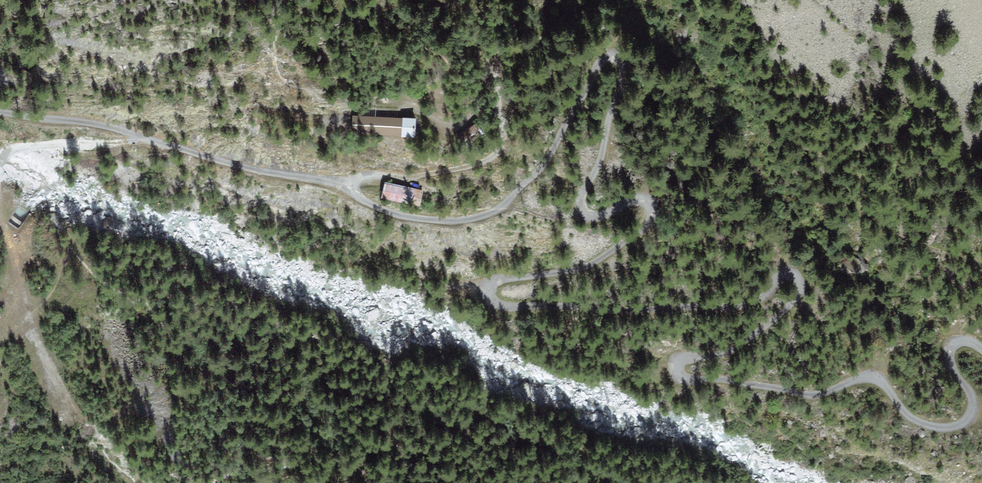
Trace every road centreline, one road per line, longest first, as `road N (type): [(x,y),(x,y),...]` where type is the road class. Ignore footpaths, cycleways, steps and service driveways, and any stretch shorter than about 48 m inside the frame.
road 1 (track): [(981,350),(969,343),(950,355),(973,407),(971,419),(941,432),(904,416),(878,383),(812,394),(684,381),(678,374),(687,361),(725,357),(773,328),(801,297),(792,275),(753,308),(734,311),(490,302),(502,281),(583,268),(647,227),(649,202),(593,218),(582,207),(621,87),(621,62),(611,57),(534,175),(500,208),(452,222),(378,207),(350,186),(227,165),(83,123),(0,114)]
road 2 (track): [(350,186),(370,175),(480,164),(514,136),(511,82),(501,78),(466,119),(340,98)]
road 3 (track): [(135,139),(110,148),(19,151),(0,172)]

